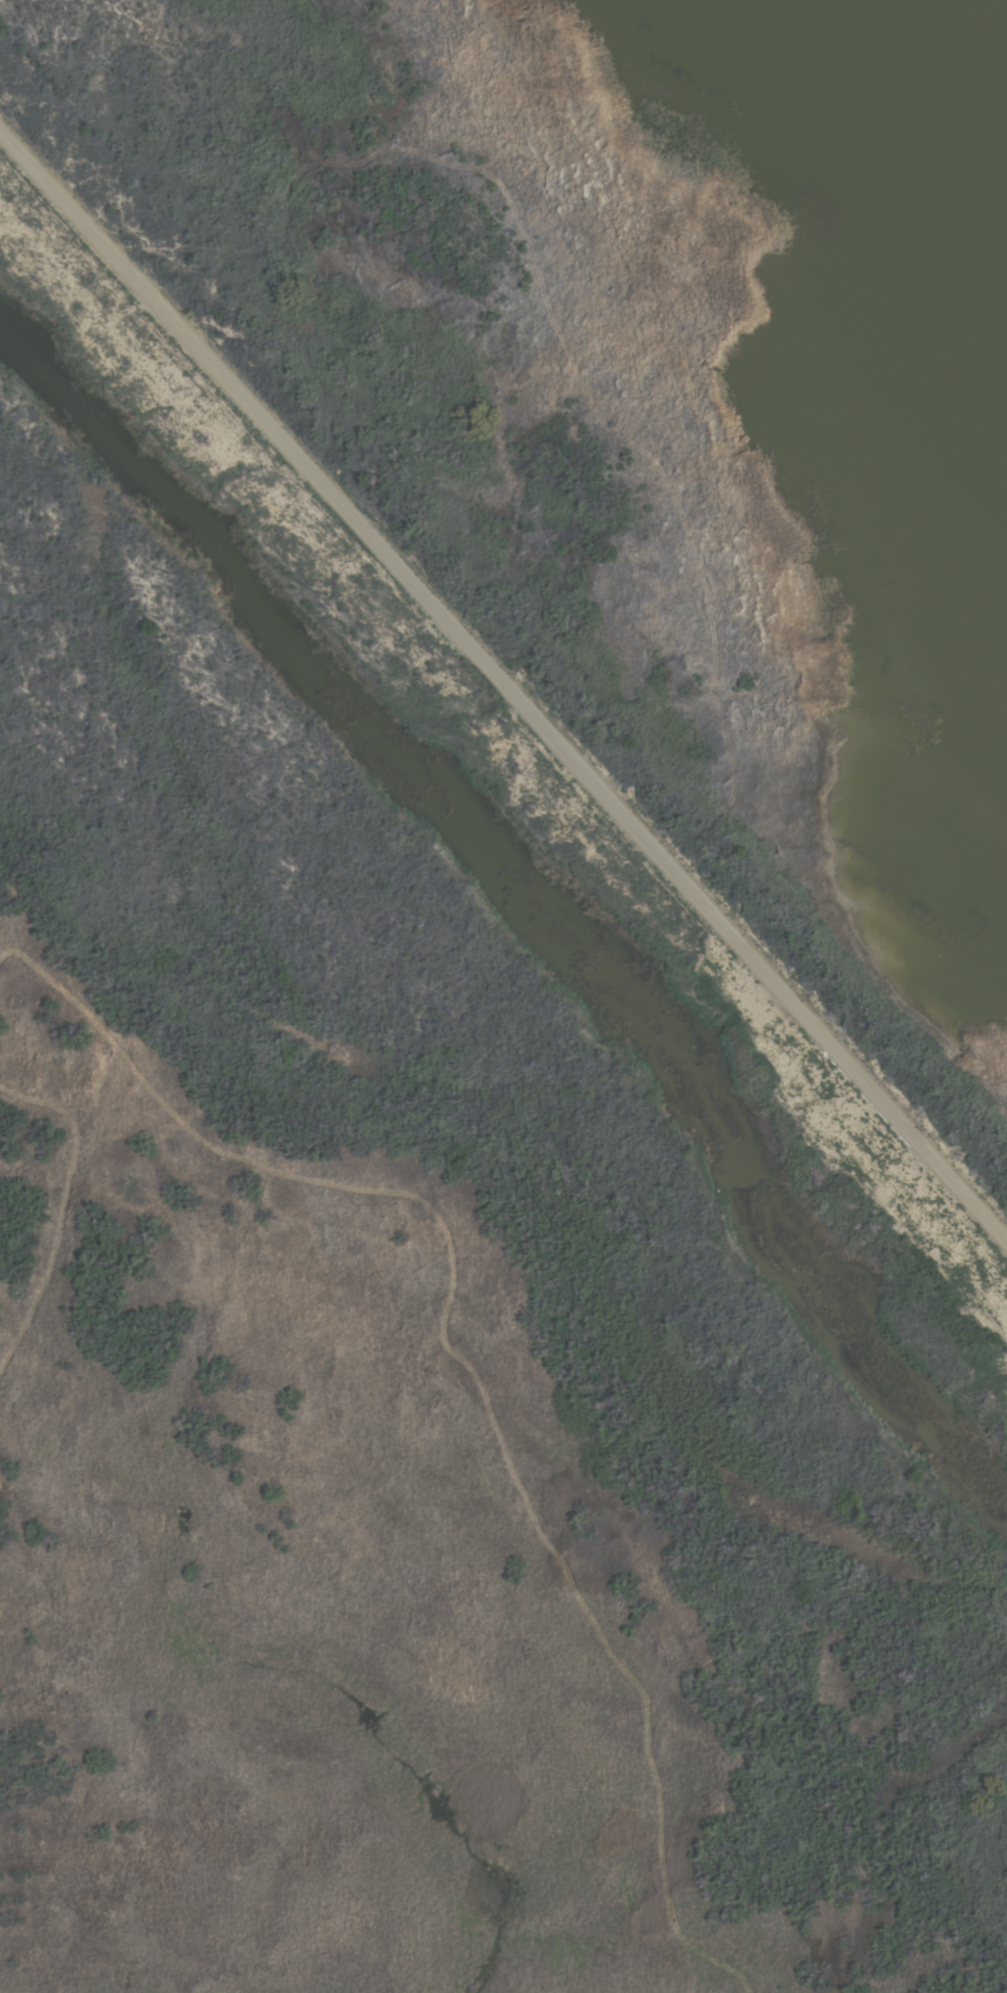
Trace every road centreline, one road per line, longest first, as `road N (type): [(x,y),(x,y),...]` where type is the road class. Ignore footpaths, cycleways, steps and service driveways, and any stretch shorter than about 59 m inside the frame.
road 1 (residential): [(1006,1242),(0,130)]

